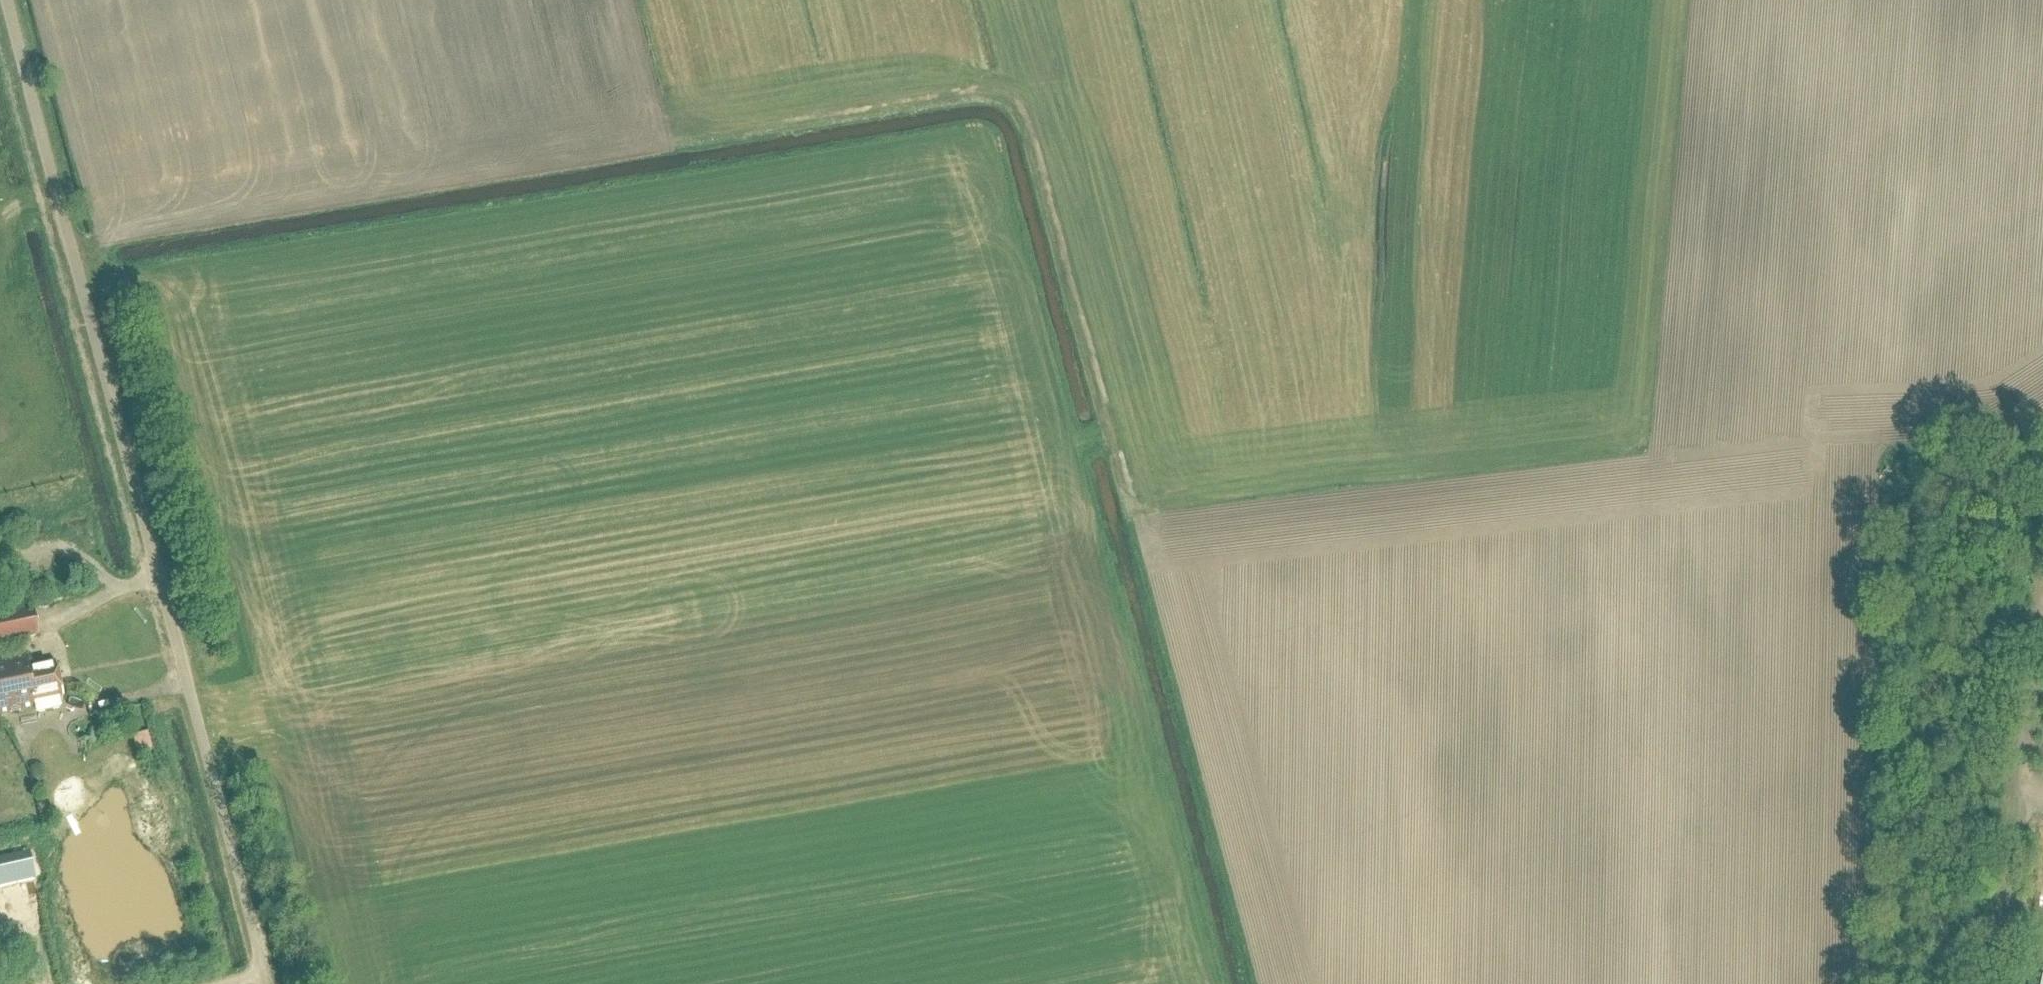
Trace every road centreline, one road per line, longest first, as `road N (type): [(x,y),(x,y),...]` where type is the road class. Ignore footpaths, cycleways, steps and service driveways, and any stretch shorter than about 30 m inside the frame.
road 1 (unclassified): [(266,983),(6,0)]

